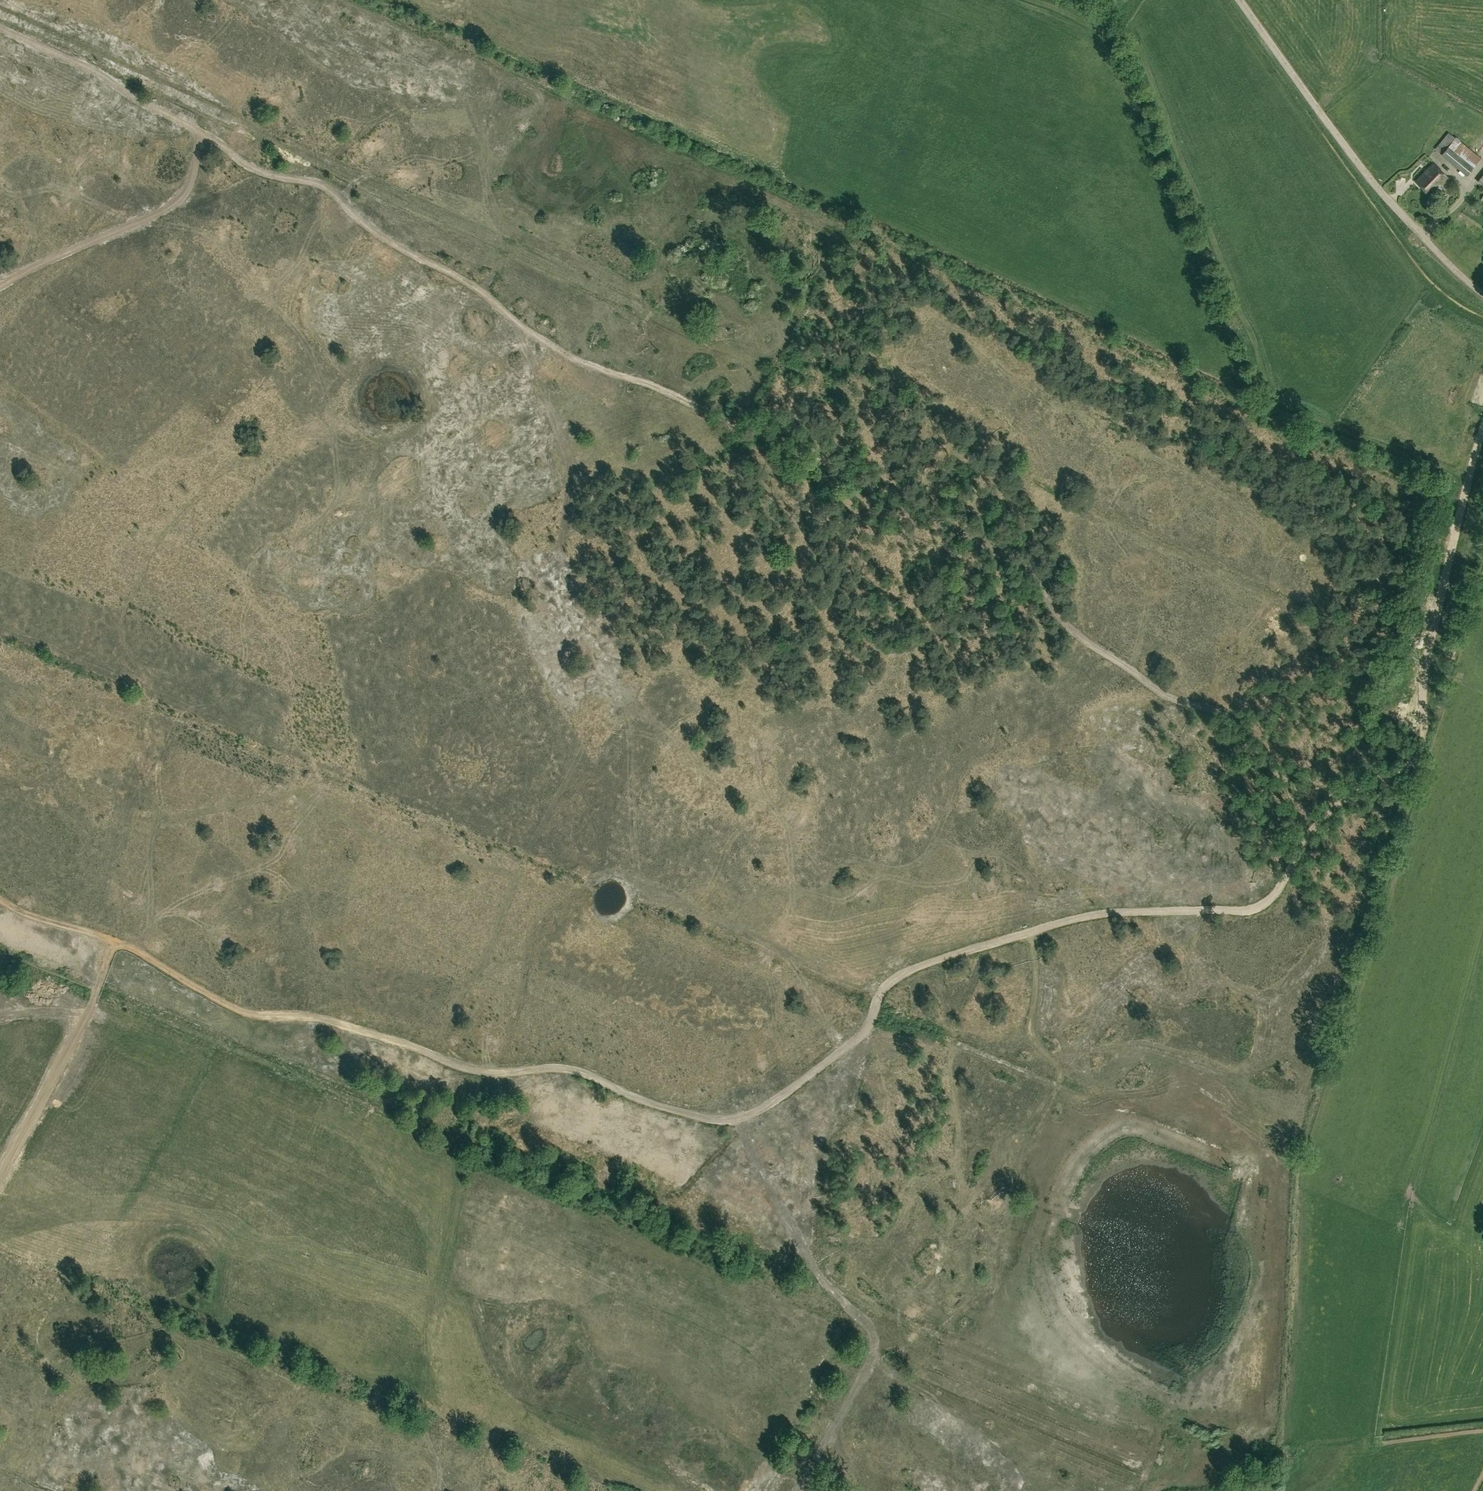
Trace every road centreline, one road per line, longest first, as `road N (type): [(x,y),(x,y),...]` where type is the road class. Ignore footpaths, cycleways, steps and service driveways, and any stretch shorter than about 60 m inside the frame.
road 1 (unclassified): [(1482,294),(1379,190),(1241,0)]
road 2 (track): [(1425,739),(1424,667),(1482,427)]

